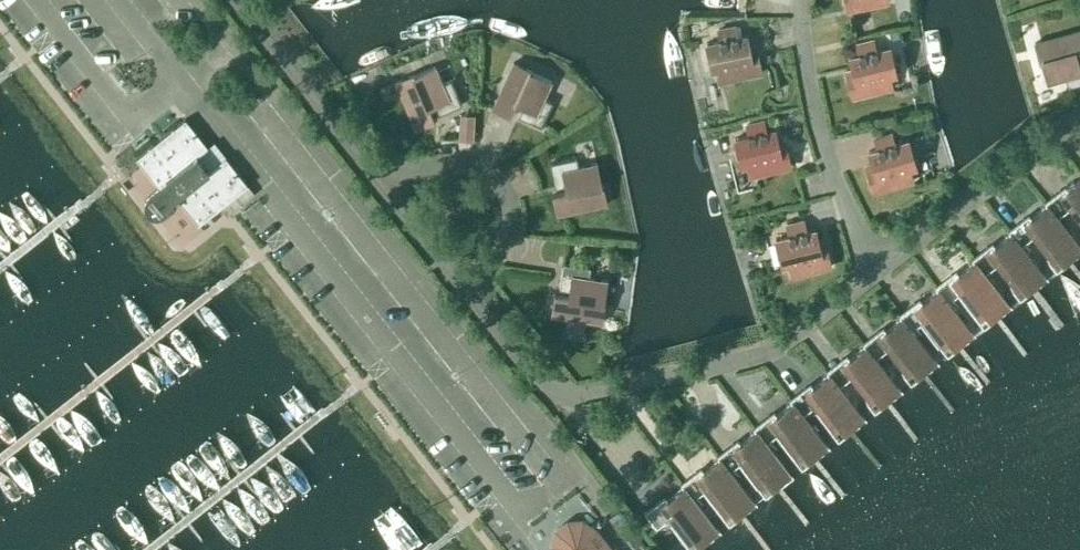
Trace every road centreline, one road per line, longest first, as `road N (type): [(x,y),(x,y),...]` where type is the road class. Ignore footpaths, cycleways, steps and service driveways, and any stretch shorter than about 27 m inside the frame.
road 1 (residential): [(462,289),(553,402),(739,364),(783,344),(880,270)]
road 2 (residential): [(801,0),(812,109),(832,179),(880,270)]
road 3 (residential): [(462,289),(509,233),(502,187),(486,172),(462,167),(376,181)]
road 4 (residential): [(880,270),(1079,118)]
road 5 (residential): [(231,0),(376,181)]
road 6 (residential): [(376,181),(462,289)]

